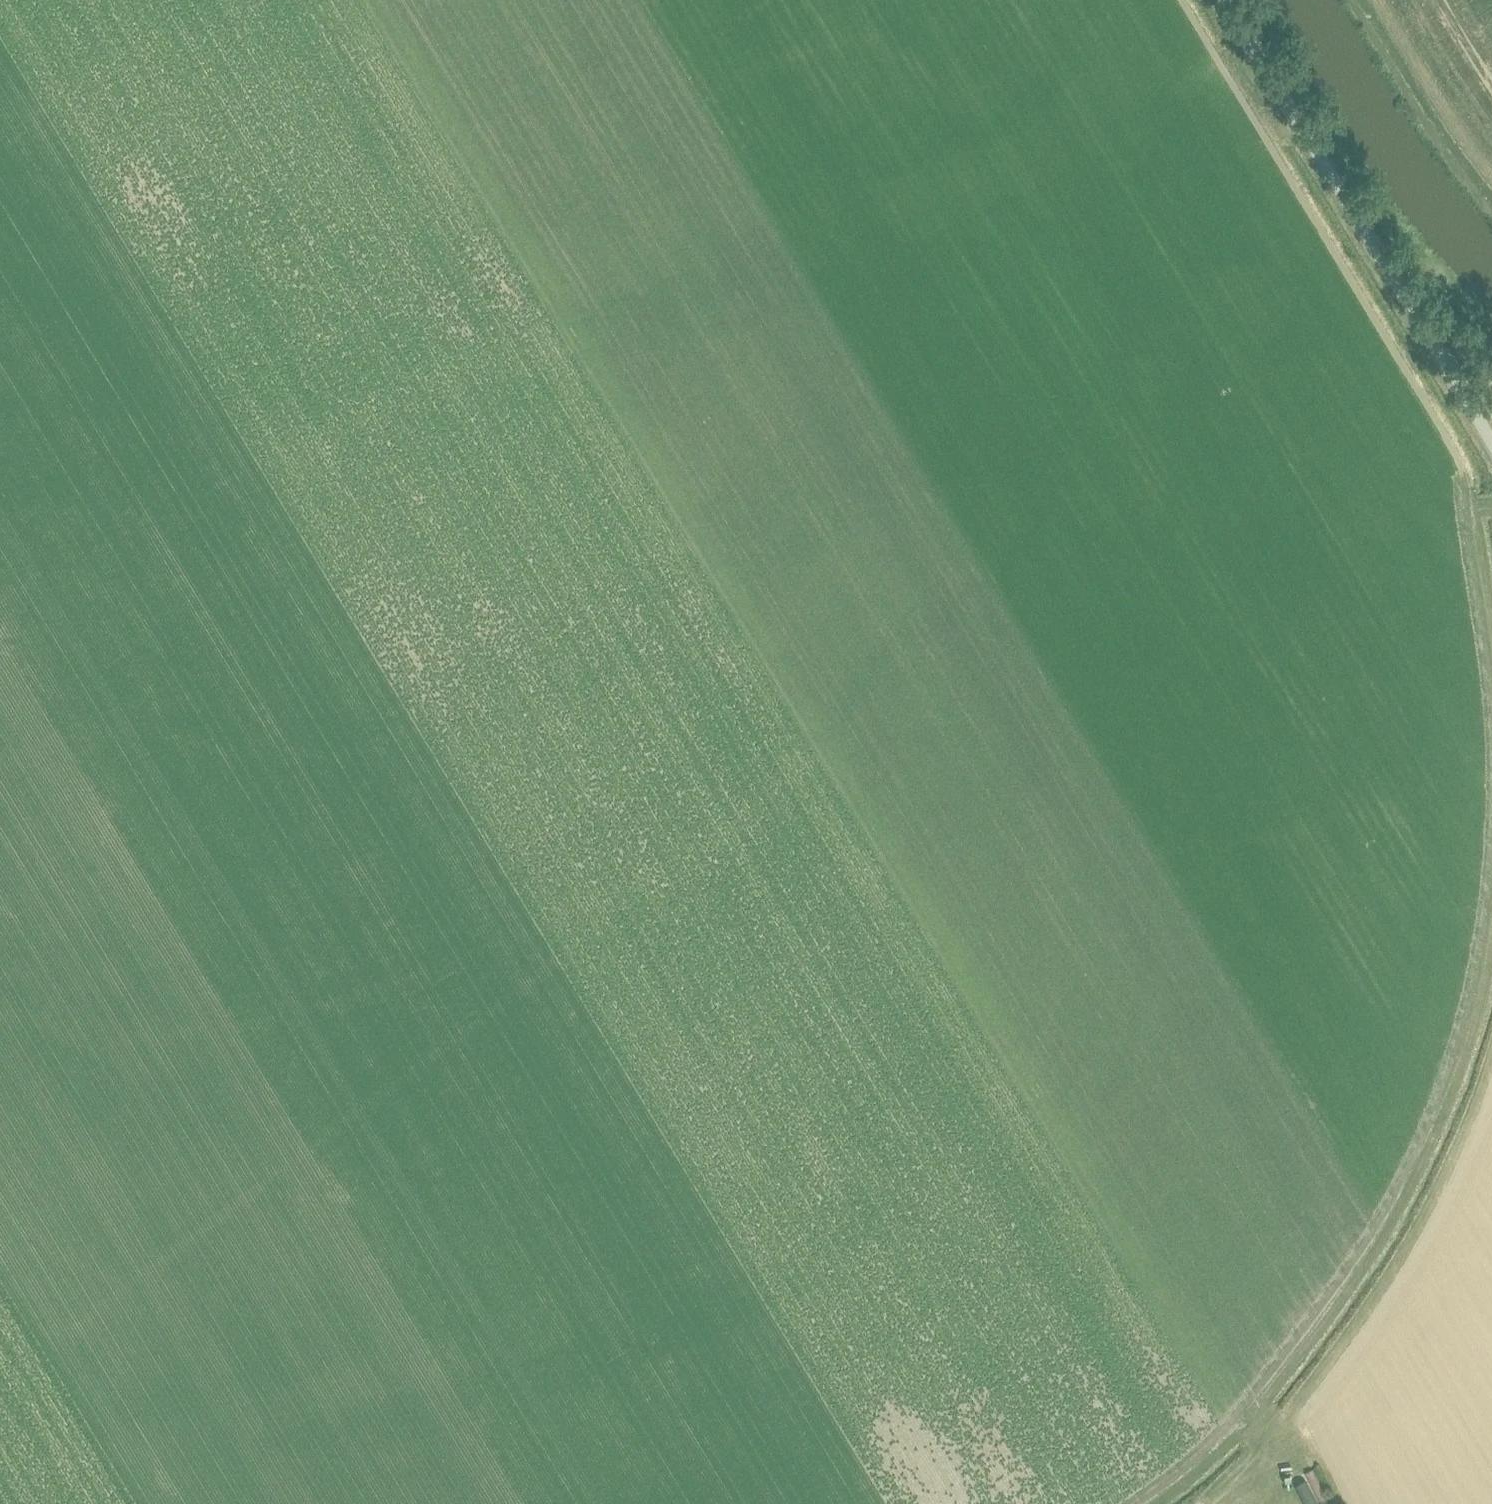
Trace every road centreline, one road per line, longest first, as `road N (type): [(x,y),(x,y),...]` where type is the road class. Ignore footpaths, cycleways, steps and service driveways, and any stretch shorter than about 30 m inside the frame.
road 1 (unclassified): [(1491,440),(1225,0)]

